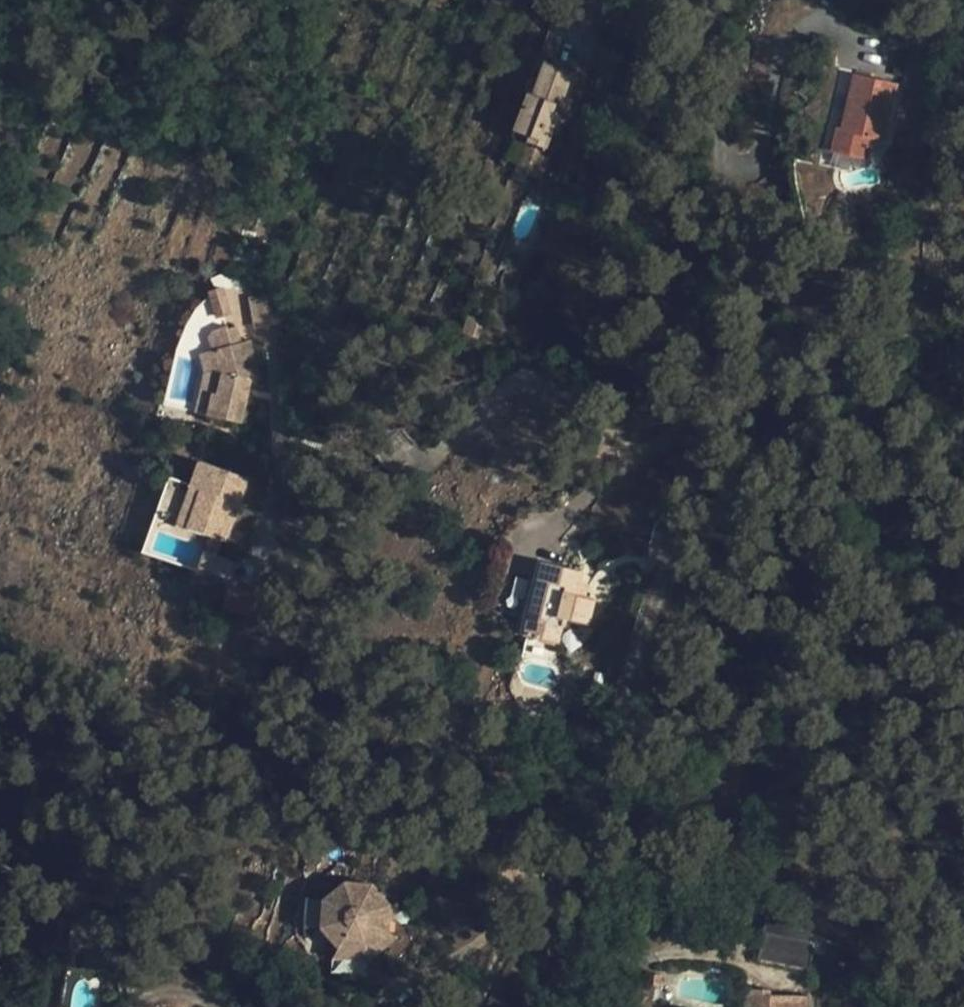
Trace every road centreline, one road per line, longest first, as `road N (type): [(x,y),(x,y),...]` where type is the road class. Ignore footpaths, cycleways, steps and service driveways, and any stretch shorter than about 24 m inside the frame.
road 1 (residential): [(697,0),(729,271),(615,765),(546,924)]

